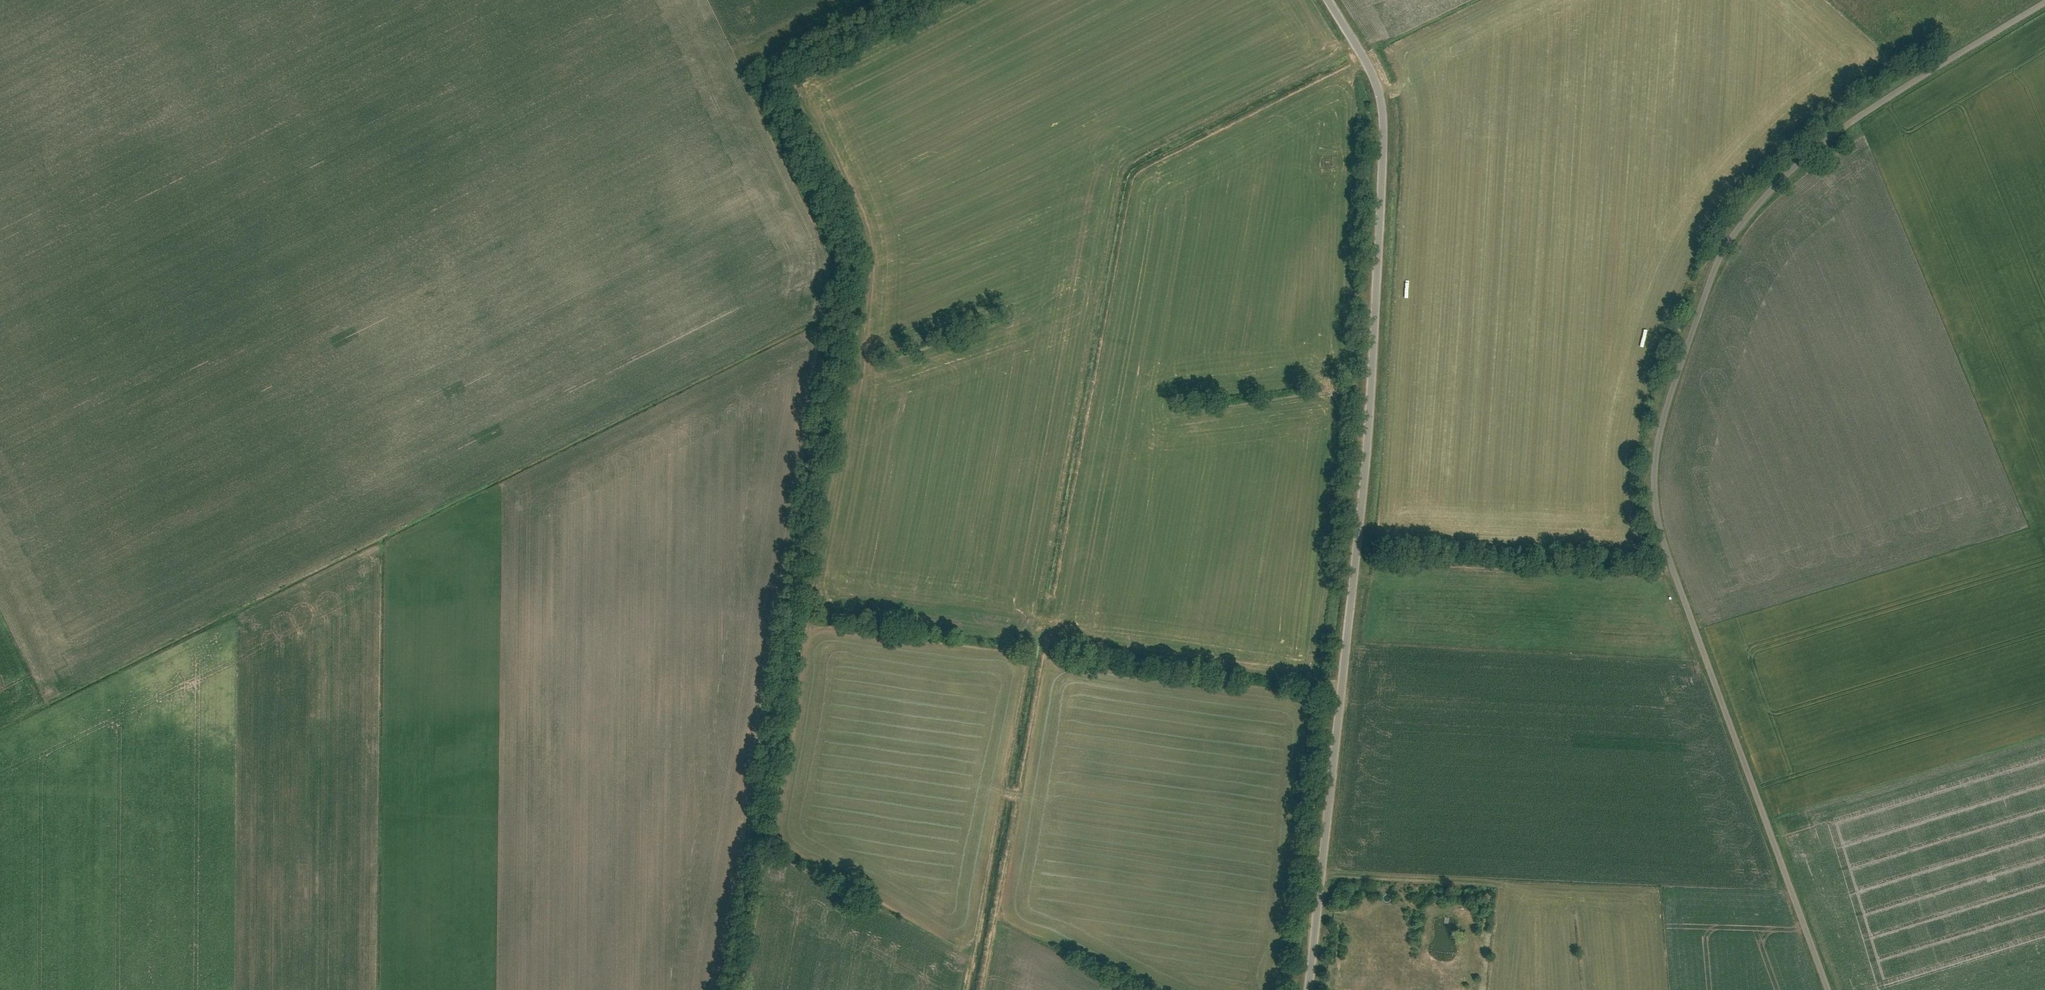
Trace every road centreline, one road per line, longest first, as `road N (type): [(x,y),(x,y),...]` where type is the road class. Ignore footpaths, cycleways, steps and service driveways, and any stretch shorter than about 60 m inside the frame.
road 1 (unclassified): [(1828,989),(1664,544),(1655,500),(1659,439),(1722,254),(1791,165),(2044,2)]
road 2 (unclassified): [(1307,989),(1365,463),(1384,130),(1375,79),(1327,0)]

